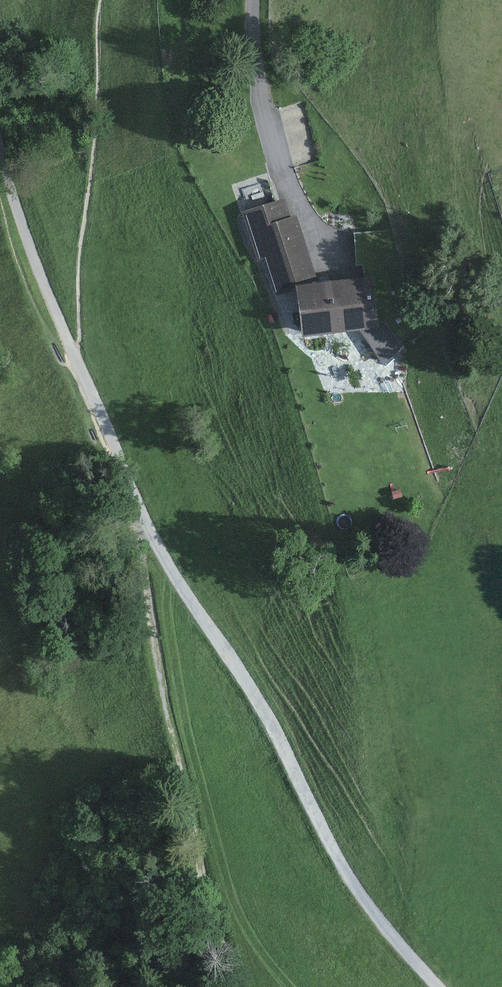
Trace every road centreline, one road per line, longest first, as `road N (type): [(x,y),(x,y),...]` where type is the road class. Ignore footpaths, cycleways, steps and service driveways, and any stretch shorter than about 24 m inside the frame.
road 1 (unclassified): [(0,153),(46,288),(185,592),(261,704),(345,871),(437,986)]
road 2 (track): [(233,986),(158,648),(148,518)]
road 3 (track): [(256,0),(265,97),(298,204)]

